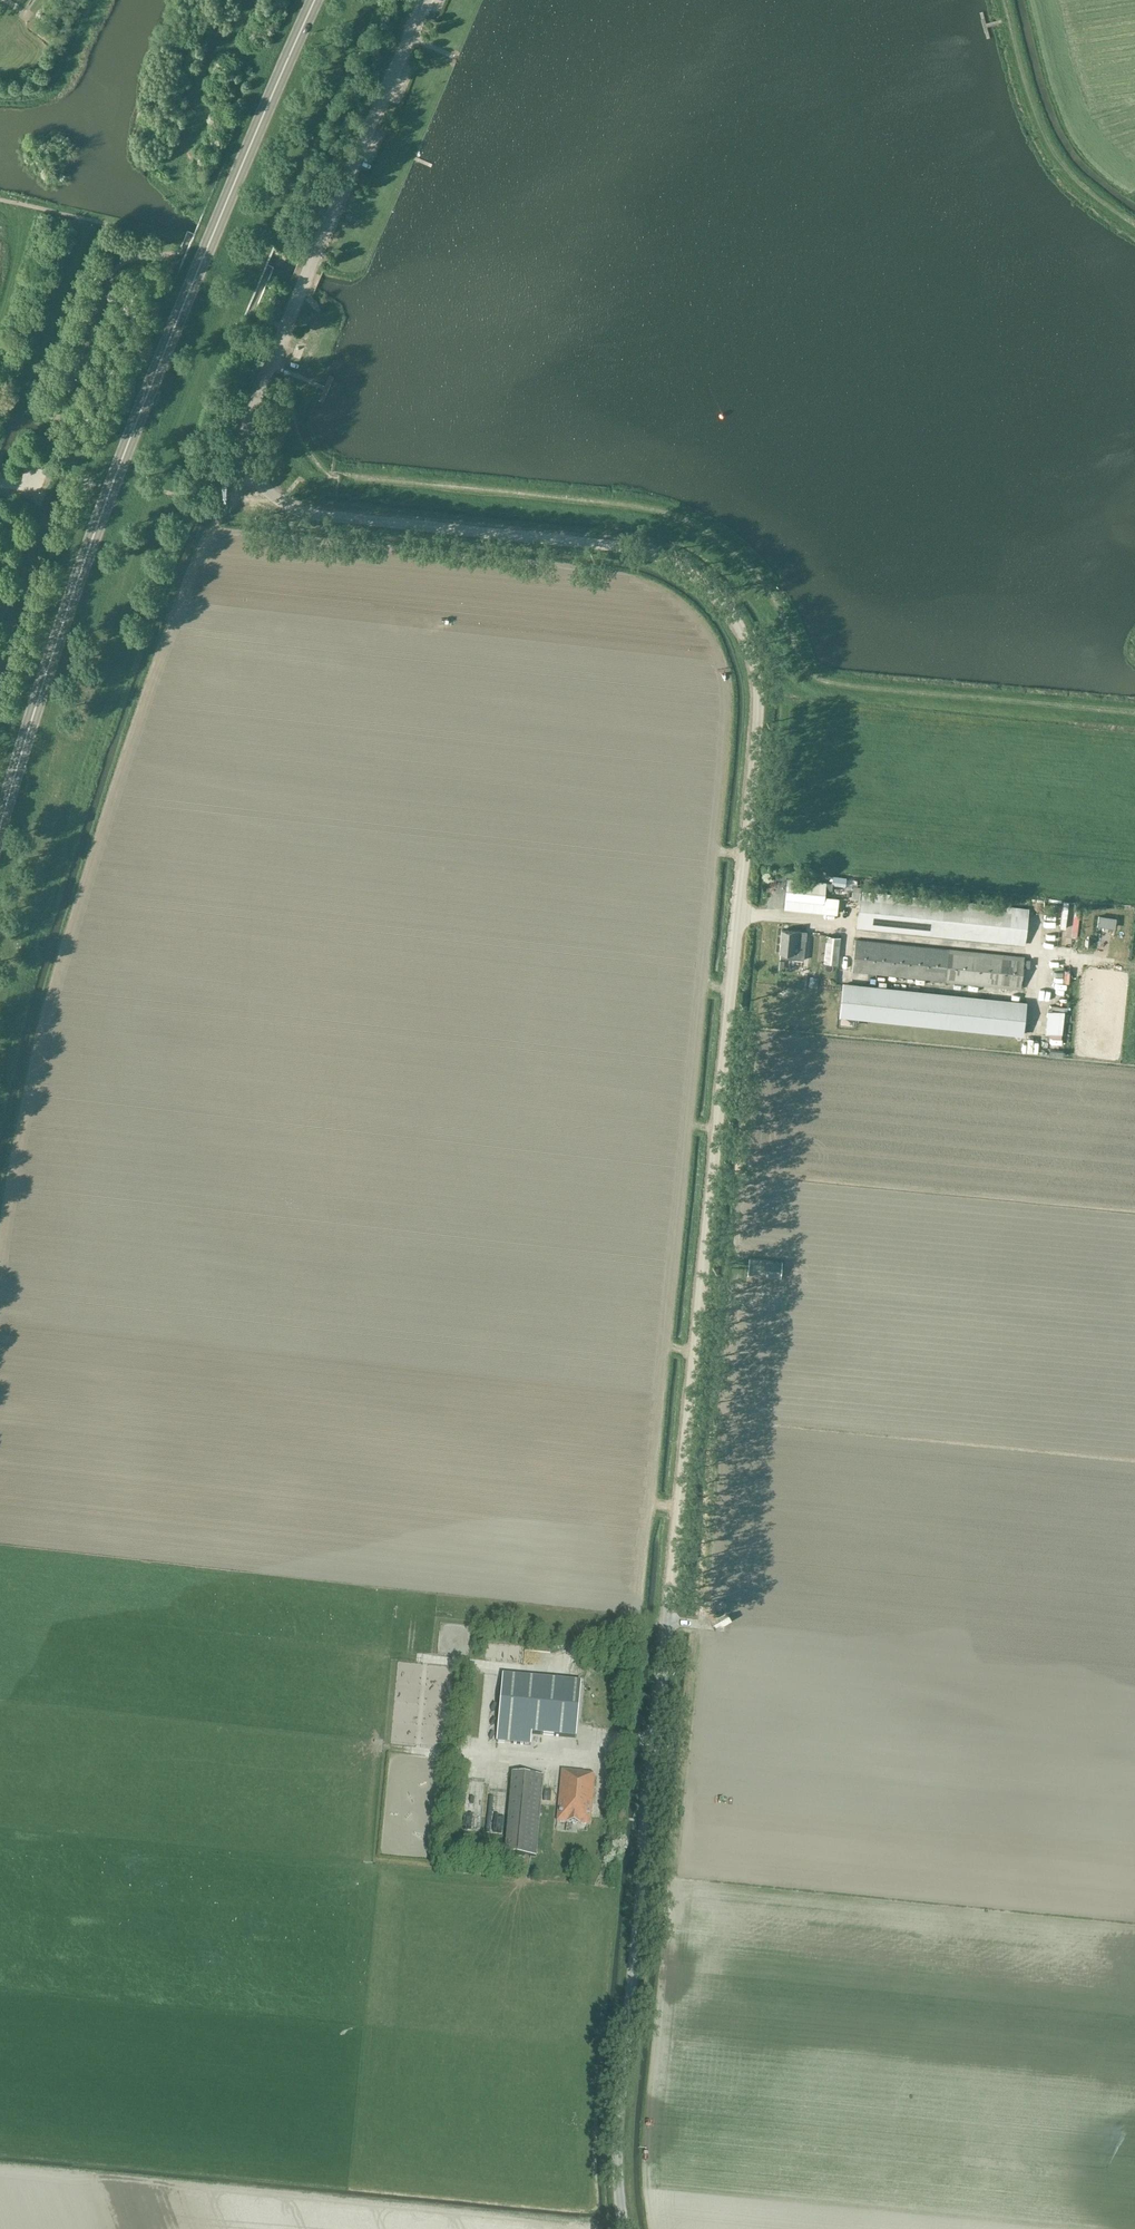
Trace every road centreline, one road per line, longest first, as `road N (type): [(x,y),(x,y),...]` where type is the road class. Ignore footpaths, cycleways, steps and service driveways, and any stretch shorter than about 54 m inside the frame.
road 1 (unclassified): [(627,2228),(618,2129),(755,684),(723,606),(659,557),(309,513),(267,492),(251,469),(247,426),(270,365),(426,0)]
road 2 (primary): [(0,829),(61,627),(221,213),(317,0)]

